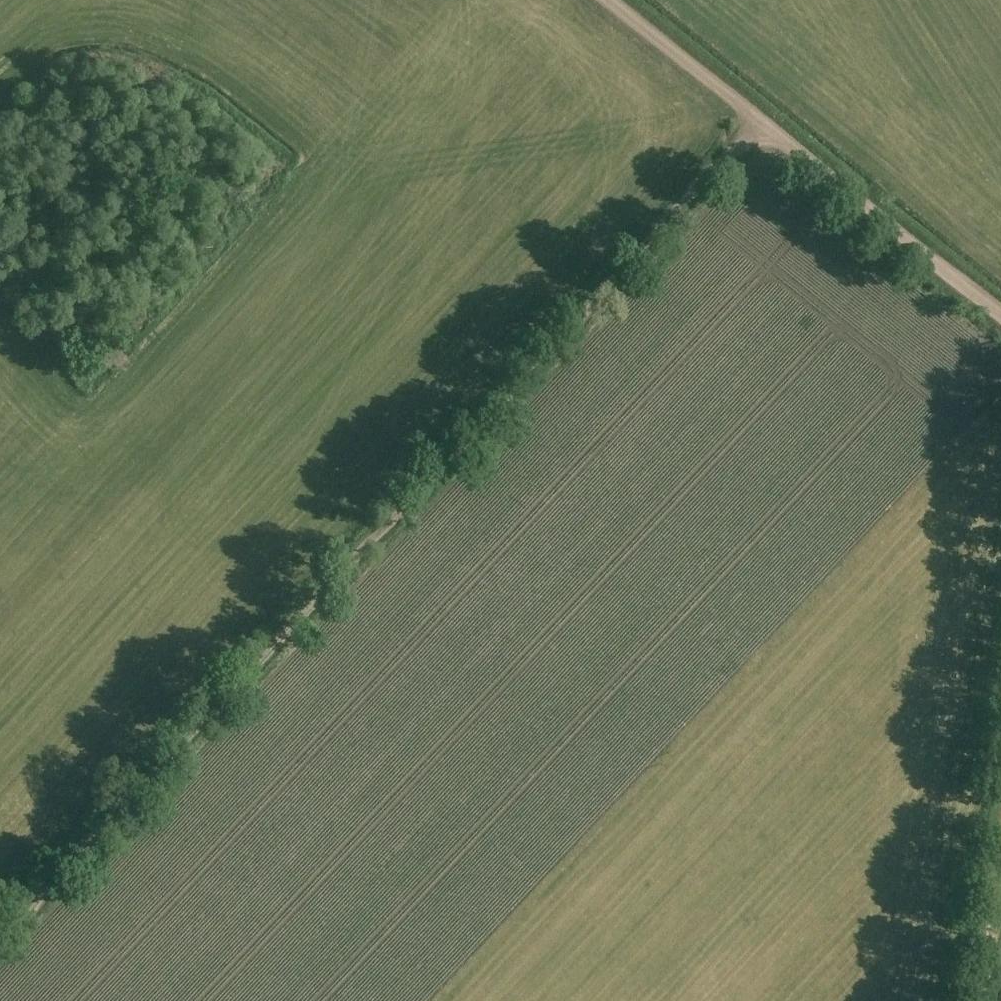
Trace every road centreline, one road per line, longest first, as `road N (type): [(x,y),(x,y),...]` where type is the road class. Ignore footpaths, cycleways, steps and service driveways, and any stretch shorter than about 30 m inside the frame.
road 1 (track): [(0,944),(760,127)]
road 2 (track): [(760,127),(1000,317)]
road 3 (track): [(607,0),(760,127)]
road 4 (track): [(1000,843),(977,1000)]

